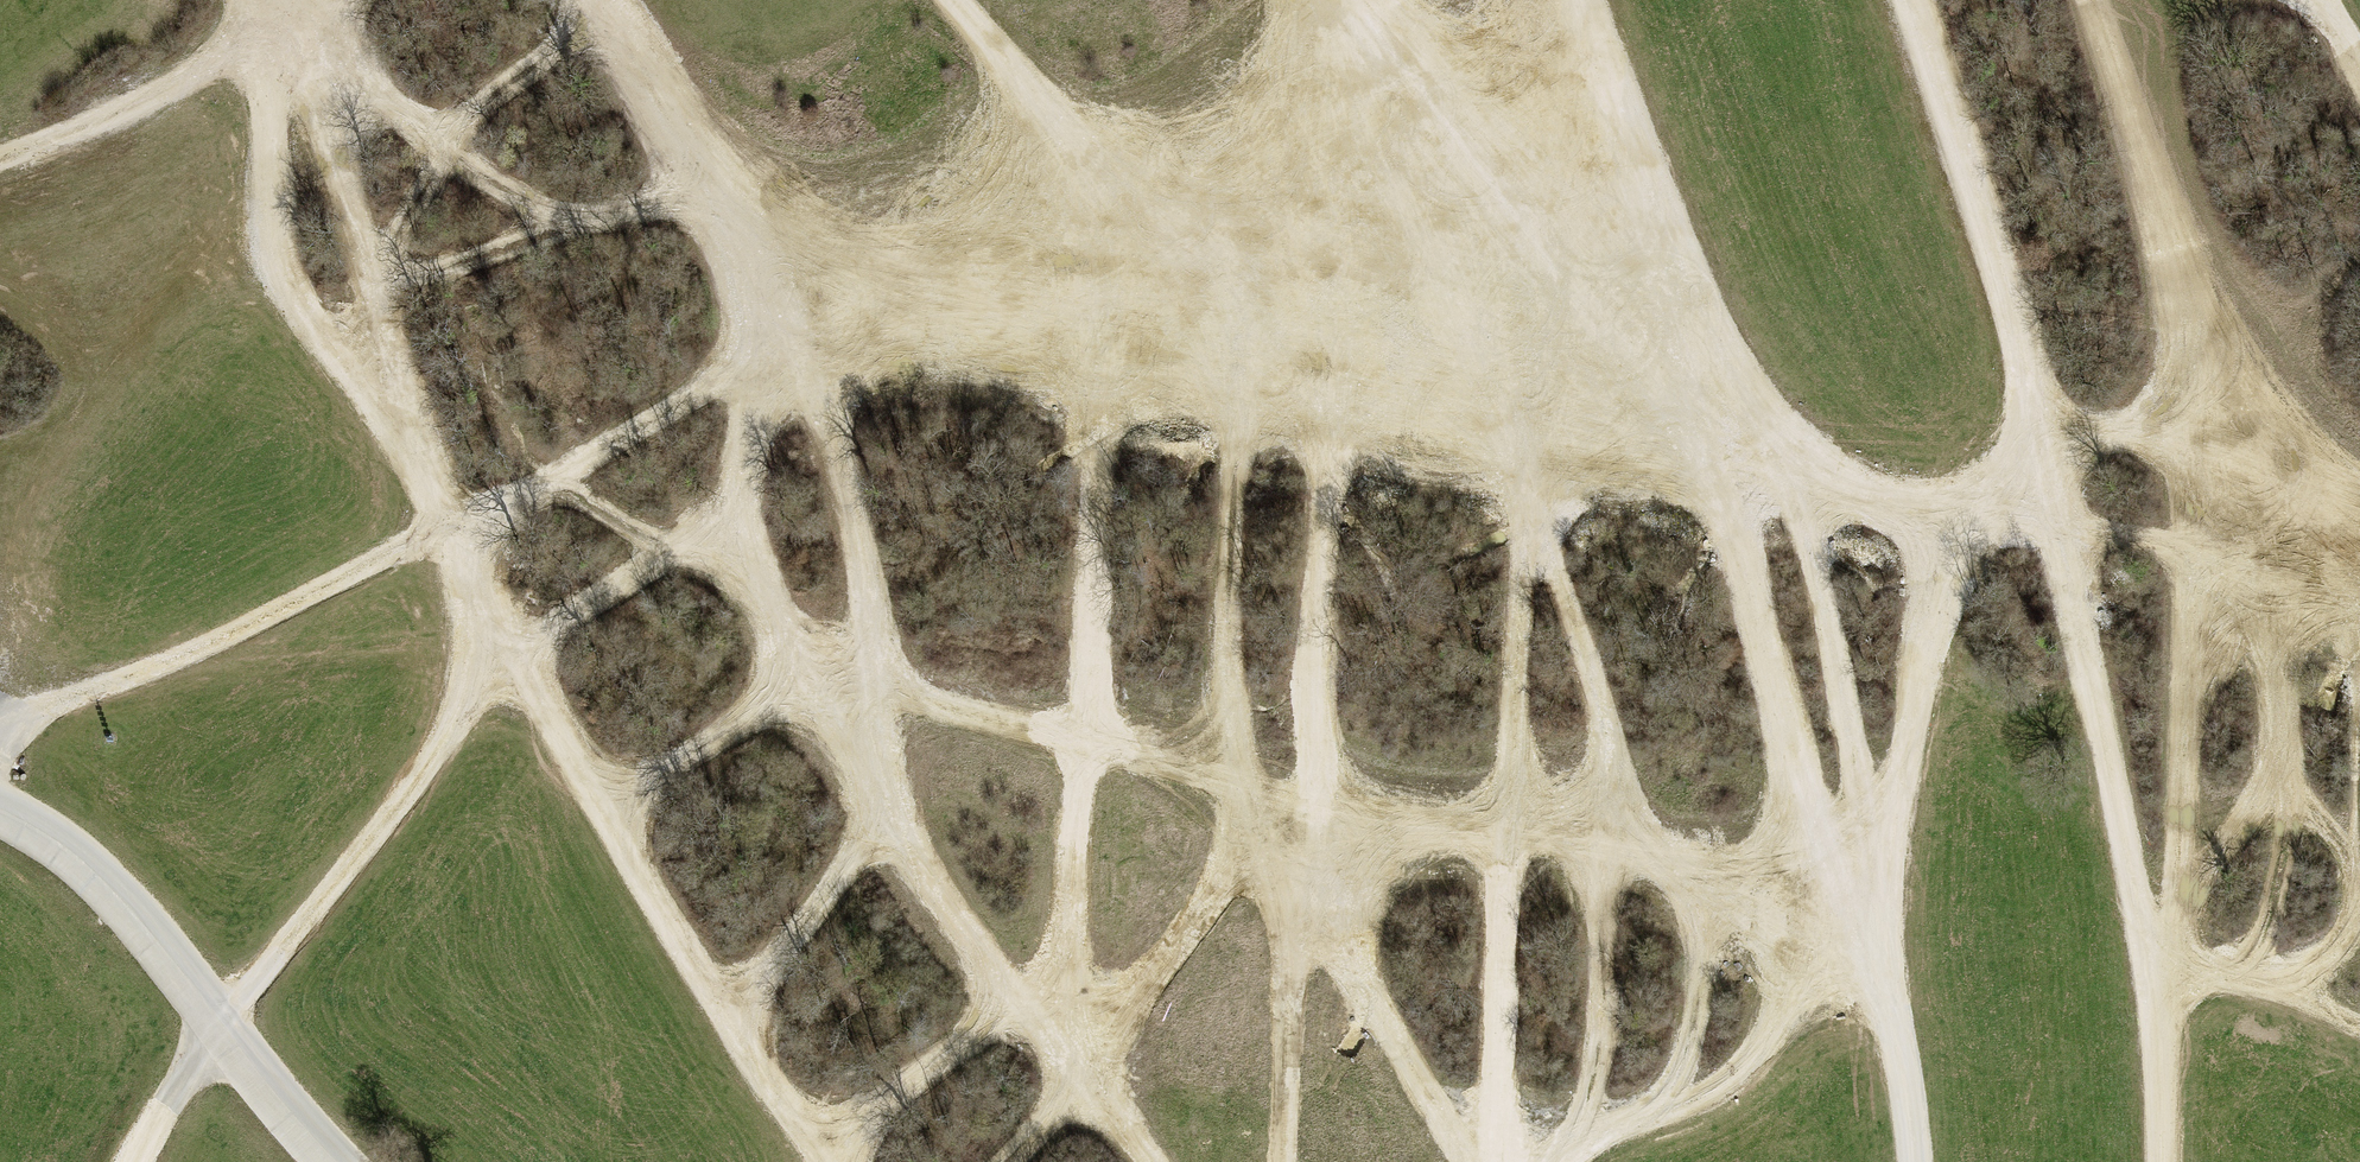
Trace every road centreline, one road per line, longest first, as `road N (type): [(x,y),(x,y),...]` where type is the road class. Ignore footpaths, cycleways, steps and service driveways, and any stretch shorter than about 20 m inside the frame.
road 1 (track): [(291,13),(422,135),(515,195),(580,221),(705,198),(748,283),(763,350),(738,530),(794,667),(844,731),(992,977),(1076,1064),(1152,1161)]
road 2 (track): [(763,350),(804,355),(1090,334),(1539,417),(1714,470),(1941,516),(2045,447)]
road 3 (track): [(291,13),(270,98),(260,243),(320,338),(400,426),(500,648),(819,1161)]
road 4 (track): [(955,0),(1086,192),(1084,742),(1064,964),(1076,1064),(1062,1120),(1014,1161)]
road 5 (track): [(1582,17),(1714,470),(1829,916),(1881,984),(1906,1081),(1914,1161)]
road 6 (track): [(1907,0),(2034,388),(2154,978),(2160,1161)]
road 7 (track): [(591,0),(705,198),(784,241),(878,258),(1086,192),(1232,176),(1389,73),(1498,64),(1582,17),(1577,0)]
road 8 (track): [(1389,73),(1539,417),(1506,824),(1493,1161)]
road 9 (track): [(1389,73),(1337,386),(1306,730),(1285,1161)]
road 10 (track): [(794,667),(1303,803),(1506,824),(1829,916)]
road 11 (track): [(1086,192),(1225,362),(1233,472),(1224,659),(1242,786),(1220,885),(1076,1064)]
road 12 (track): [(763,350),(585,458),(173,660),(0,726)]
road 13 (track): [(2090,0),(2295,493),(2132,428),(2045,447)]
road 14 (track): [(738,530),(663,554),(500,648),(403,802),(216,1024)]
road 15 (track): [(1530,532),(1606,696),(1619,812),(1600,938),(1600,1031),(1577,1130),(1554,1161)]
road 16 (track): [(1389,73),(1714,470)]
road 17 (track): [(291,13),(352,202),(400,426)]
road 18 (track): [(1941,516),(1929,643),(1899,795),(1829,916)]
road 19 (track): [(1619,812),(1689,876),(1701,982),(1676,1082),(1649,1114),(1577,1130)]
road 20 (track): [(596,10),(460,118),(371,290)]
road 21 (track): [(0,157),(105,121),(318,0)]
road 22 (track): [(804,355),(896,696)]
road 23 (track): [(1300,864),(1435,1109),(1481,1161)]
road 24 (track): [(1829,916),(1798,997),(1735,1072),(1649,1114)]
road 25 (track): [(992,977),(950,1055),(810,1148)]
road 26 (track): [(794,667),(718,738),(599,807)]
road 27 (track): [(580,221),(371,290)]
road 28 (track): [(2154,978),(2291,984),(2359,1020)]
road 29 (track): [(132,1161),(216,1024)]
road 30 (track): [(2295,493),(2359,610)]

